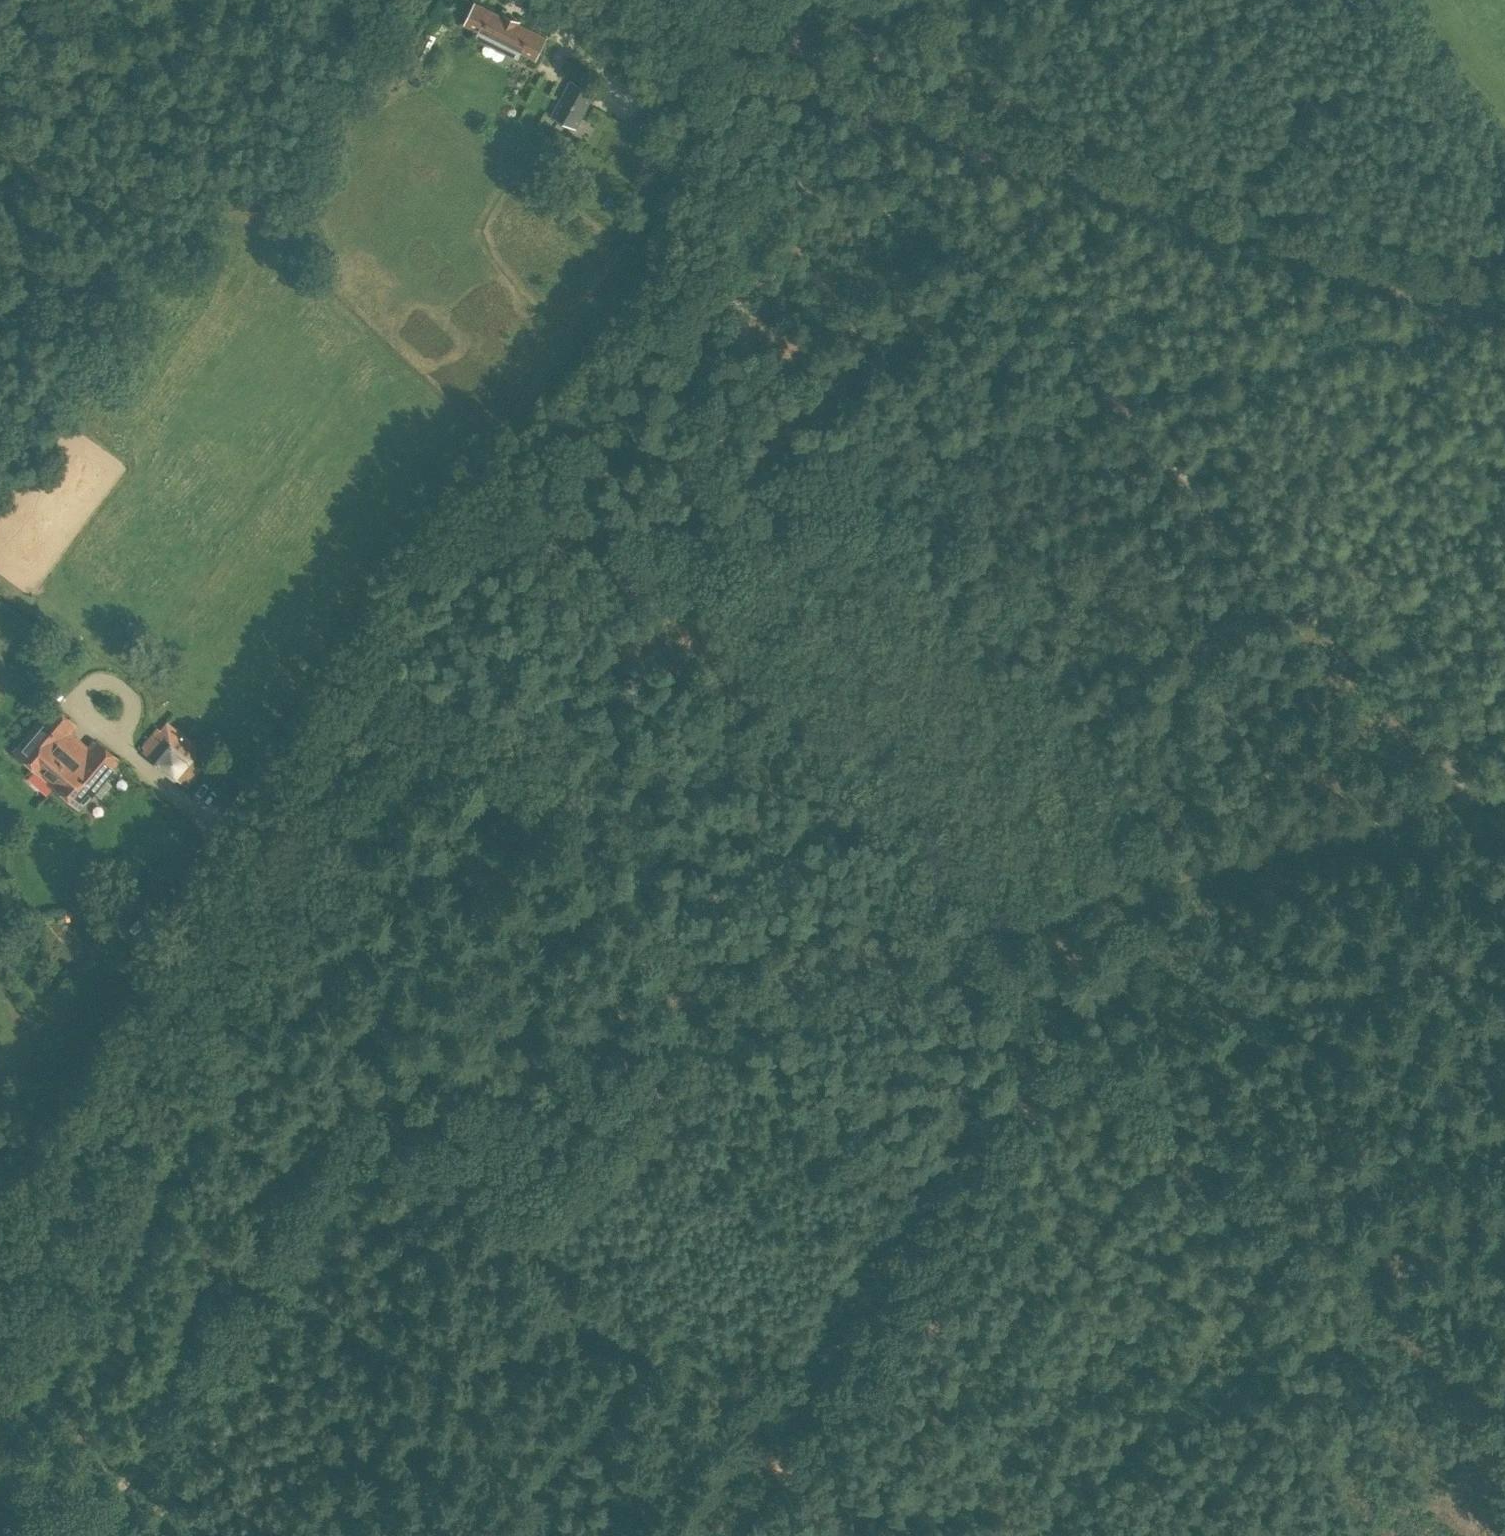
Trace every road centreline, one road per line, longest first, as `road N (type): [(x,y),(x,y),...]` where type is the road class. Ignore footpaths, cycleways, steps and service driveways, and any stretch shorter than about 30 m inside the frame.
road 1 (track): [(1504,1381),(991,932),(605,548)]
road 2 (track): [(730,0),(799,42),(1107,390),(1427,728),(1471,795),(1480,830),(1504,855)]
road 3 (track): [(385,1098),(1504,786)]
road 4 (track): [(74,1535),(385,1098),(344,962),(310,911),(206,818)]
road 5 (track): [(1058,991),(711,1535)]
road 6 (track): [(1376,1268),(1156,1535)]
road 7 (track): [(1347,1243),(1504,1190)]

